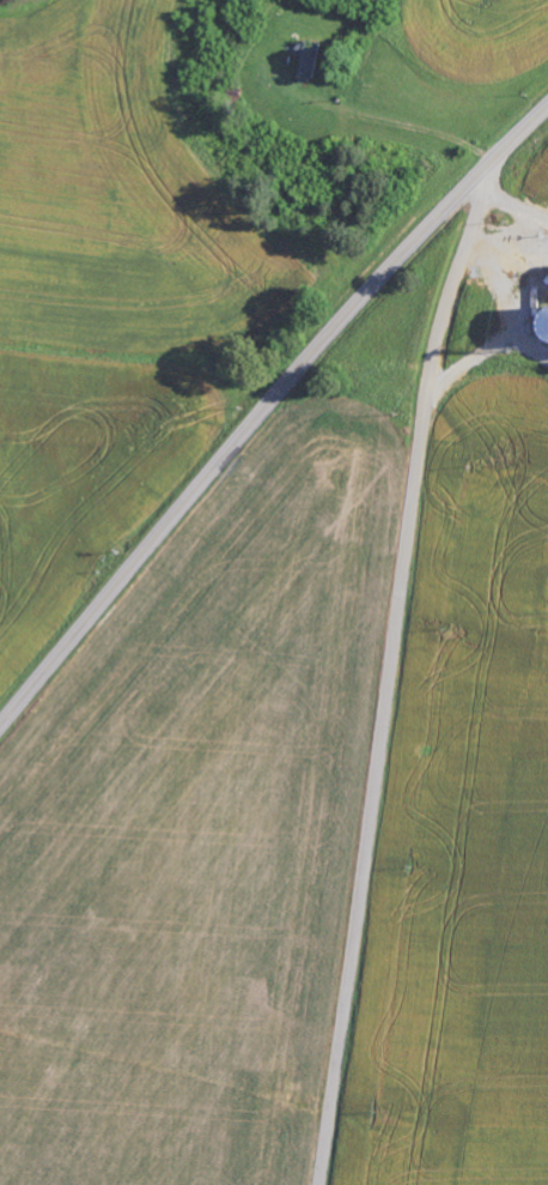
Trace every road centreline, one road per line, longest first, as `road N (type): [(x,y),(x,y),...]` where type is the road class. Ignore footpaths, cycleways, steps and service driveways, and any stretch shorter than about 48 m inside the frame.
road 1 (residential): [(323,1184),(424,433),(447,312),(492,164)]
road 2 (secondary): [(0,728),(357,306),(547,108)]

